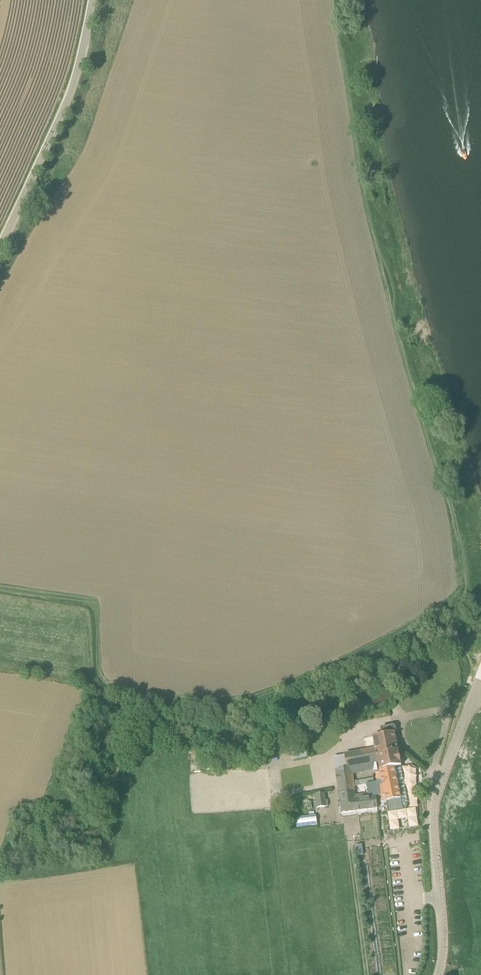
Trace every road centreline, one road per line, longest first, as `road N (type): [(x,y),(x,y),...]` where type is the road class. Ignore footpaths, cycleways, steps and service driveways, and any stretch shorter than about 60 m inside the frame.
road 1 (track): [(0,588),(88,602),(96,610),(104,687),(237,706),(376,648),(447,608)]
road 2 (tertiary): [(438,974),(443,943),(433,810),(480,680)]
road 3 (track): [(433,771),(447,720),(439,712),(361,726),(328,757),(336,821),(348,829)]
road 4 (unclassified): [(0,242),(67,100),(95,0)]

